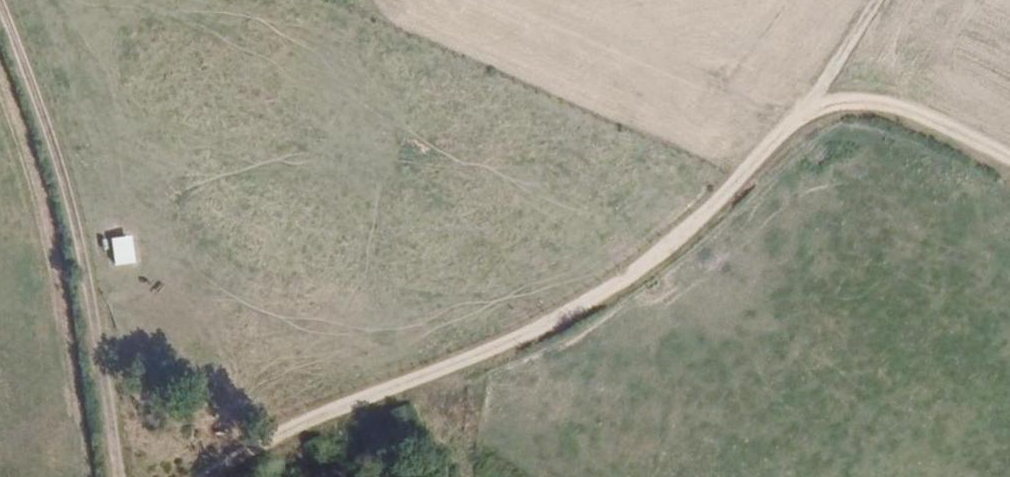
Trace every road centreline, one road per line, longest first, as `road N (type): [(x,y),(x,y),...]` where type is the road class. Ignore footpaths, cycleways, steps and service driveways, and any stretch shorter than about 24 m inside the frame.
road 1 (track): [(878,0),(782,133),(674,234),(564,315),(269,435),(201,476)]
road 2 (track): [(0,49),(75,211),(123,476)]
road 3 (track): [(813,99),(890,106),(1009,160)]

